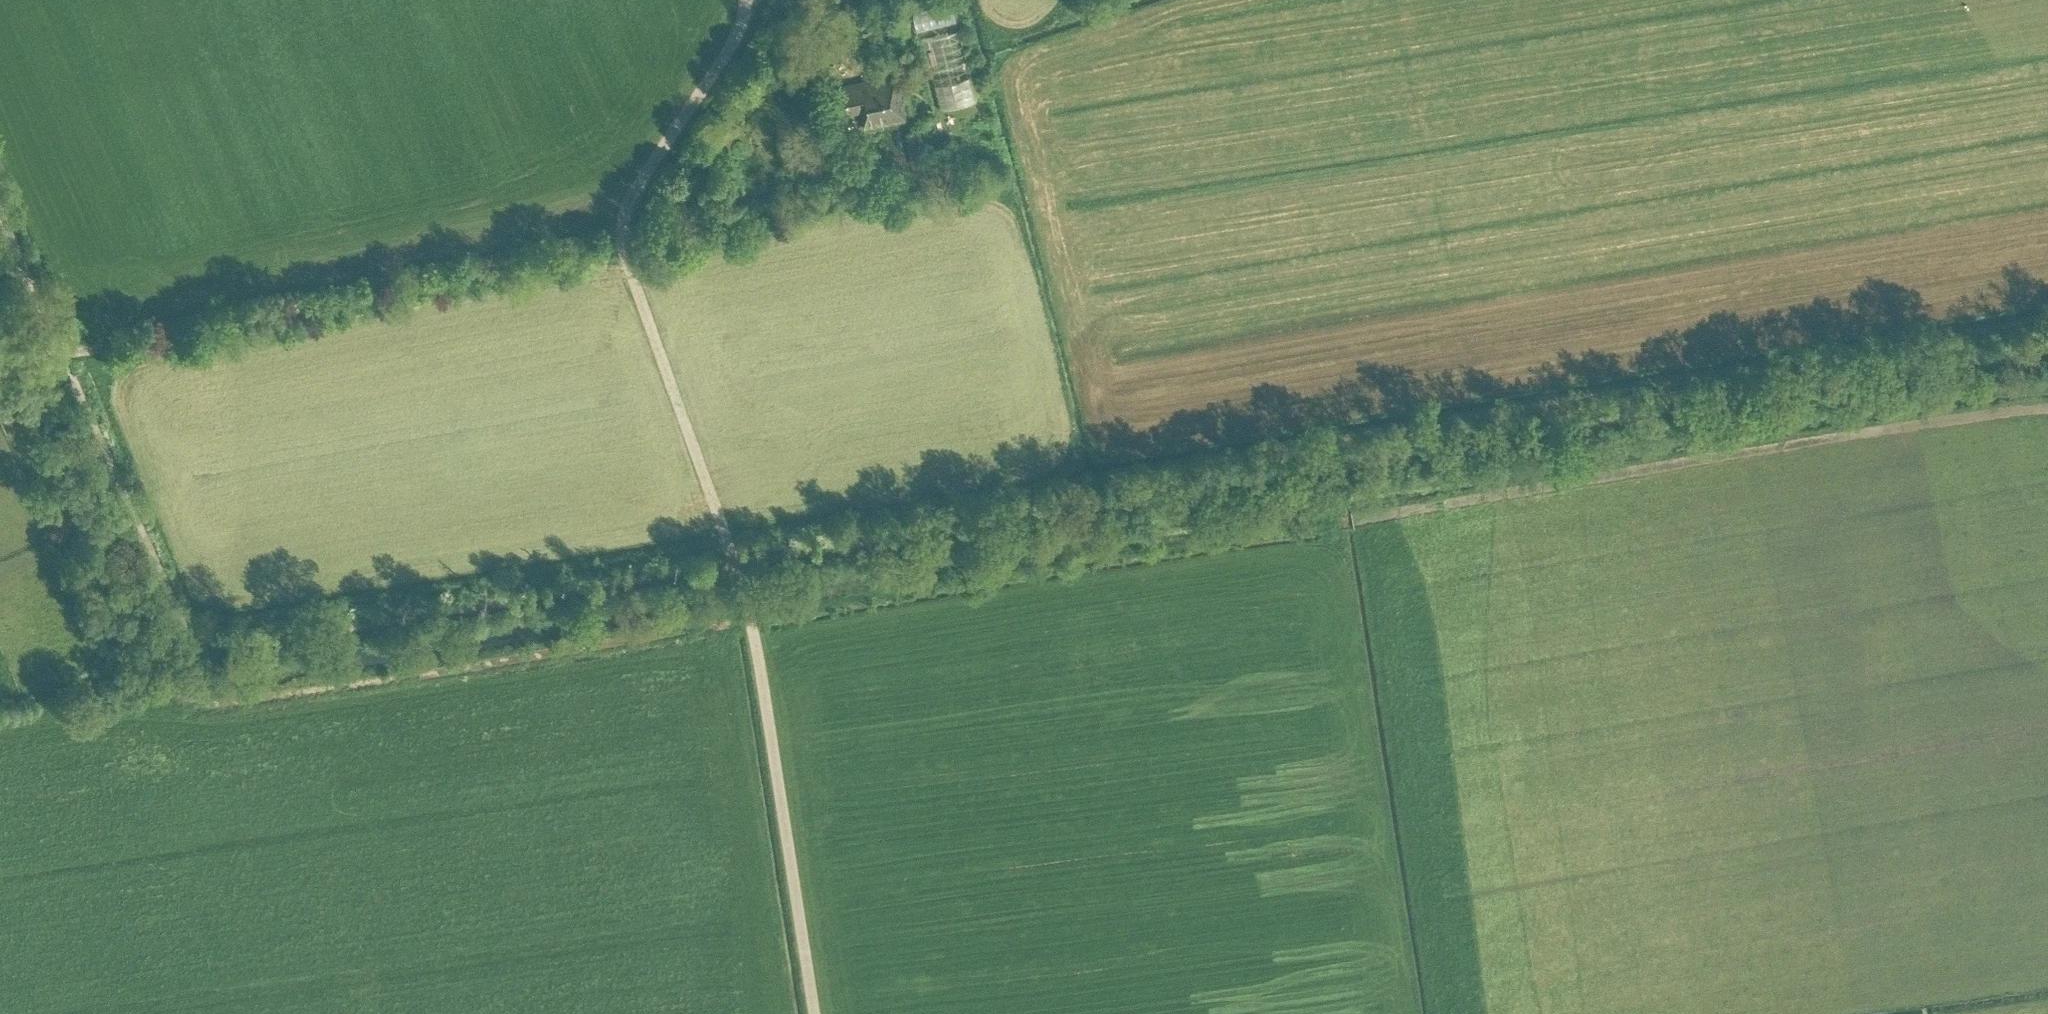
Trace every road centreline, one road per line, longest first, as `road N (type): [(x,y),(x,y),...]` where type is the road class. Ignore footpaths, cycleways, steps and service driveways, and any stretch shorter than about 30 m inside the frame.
road 1 (track): [(815,1013),(752,619),(623,229),(638,185),(739,28),(745,0)]
road 2 (track): [(2047,407),(1359,516)]

